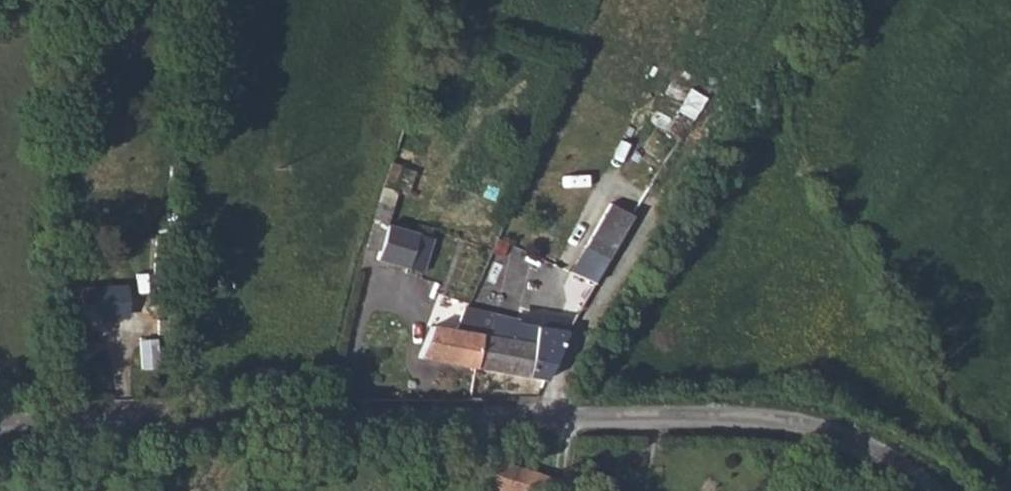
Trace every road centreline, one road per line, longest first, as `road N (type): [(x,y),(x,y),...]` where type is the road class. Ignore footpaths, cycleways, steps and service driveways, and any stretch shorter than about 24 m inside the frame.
road 1 (unclassified): [(0,447),(260,428),(806,423),(925,490)]

